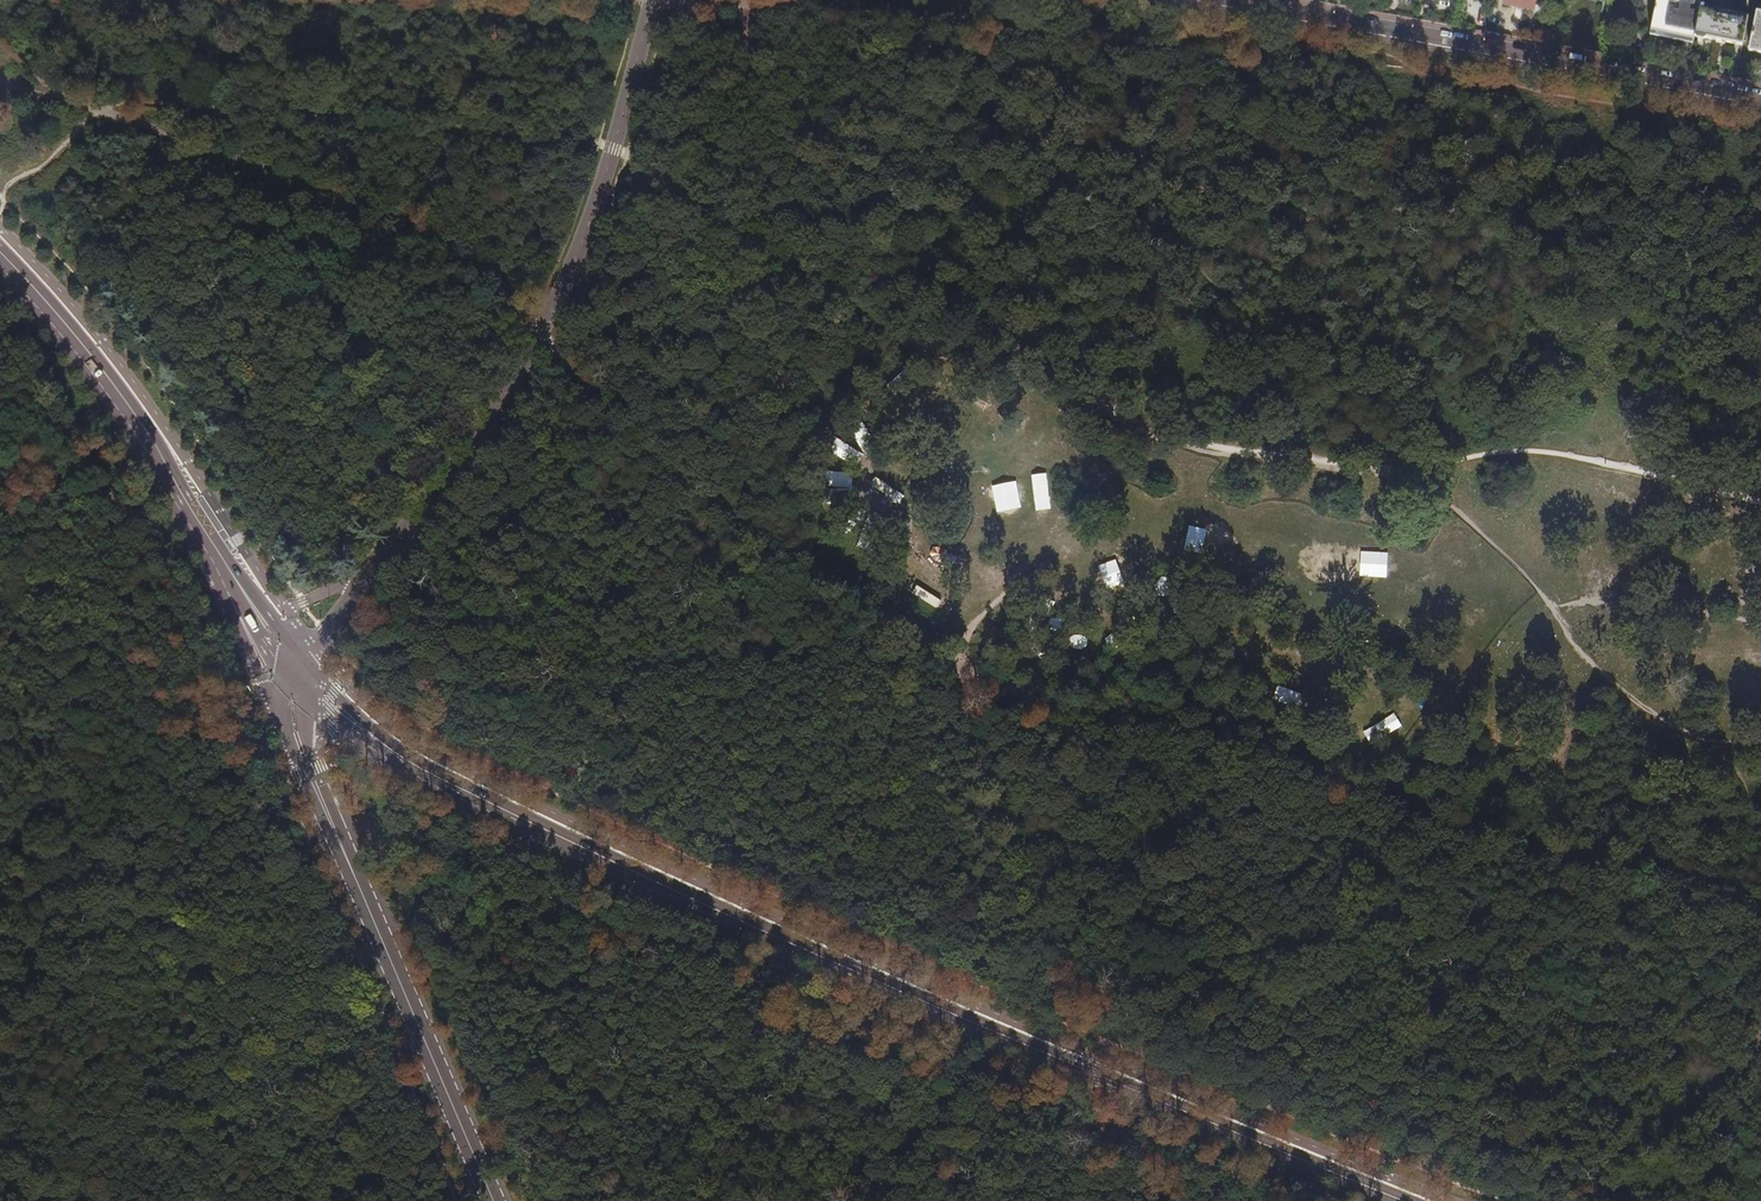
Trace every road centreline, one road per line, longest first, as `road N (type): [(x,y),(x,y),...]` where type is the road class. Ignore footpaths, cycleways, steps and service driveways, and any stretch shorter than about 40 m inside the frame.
road 1 (track): [(543,330),(722,510),(1011,689),(1089,715),(1233,739),(1471,828),(1760,901)]
road 2 (primary): [(1401,1200),(751,930),(406,760),(349,720)]
road 3 (residential): [(653,0),(601,188),(543,330),(463,455),(304,659)]
road 4 (track): [(1313,15),(1286,47),(712,0)]
road 5 (residential): [(1235,0),(1760,102)]
road 6 (track): [(84,108),(423,225),(543,330)]
road 7 (secondary): [(295,732),(493,1200)]
road 8 (primary): [(233,580),(151,441),(0,262)]

